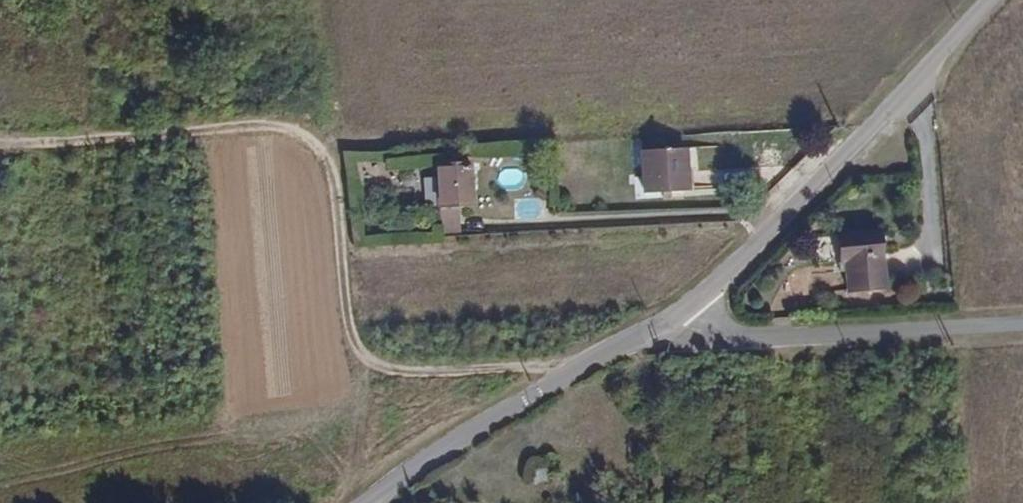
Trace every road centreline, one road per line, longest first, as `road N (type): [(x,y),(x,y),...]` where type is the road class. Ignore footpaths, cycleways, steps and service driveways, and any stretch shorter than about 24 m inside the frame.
road 1 (track): [(571,370),(388,369),(364,359),(349,327),(337,183),(324,149),(300,125),(289,0)]
road 2 (residential): [(673,319),(747,341),(1022,322)]
road 3 (unclassified): [(673,319),(571,370),(372,502)]
road 4 (residential): [(0,143),(300,125)]
road 5 (unclassified): [(794,212),(988,0)]
road 6 (unclassified): [(794,212),(673,319)]

